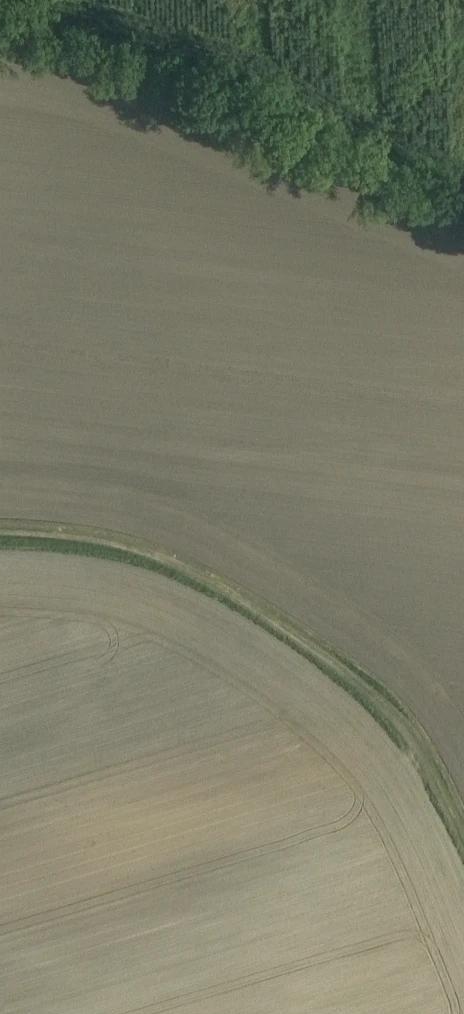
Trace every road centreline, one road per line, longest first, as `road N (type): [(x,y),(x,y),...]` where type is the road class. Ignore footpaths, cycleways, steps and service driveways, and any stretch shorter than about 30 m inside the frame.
road 1 (track): [(0,531),(90,536),(149,551),(263,613),(368,690),(400,725),(463,844)]

